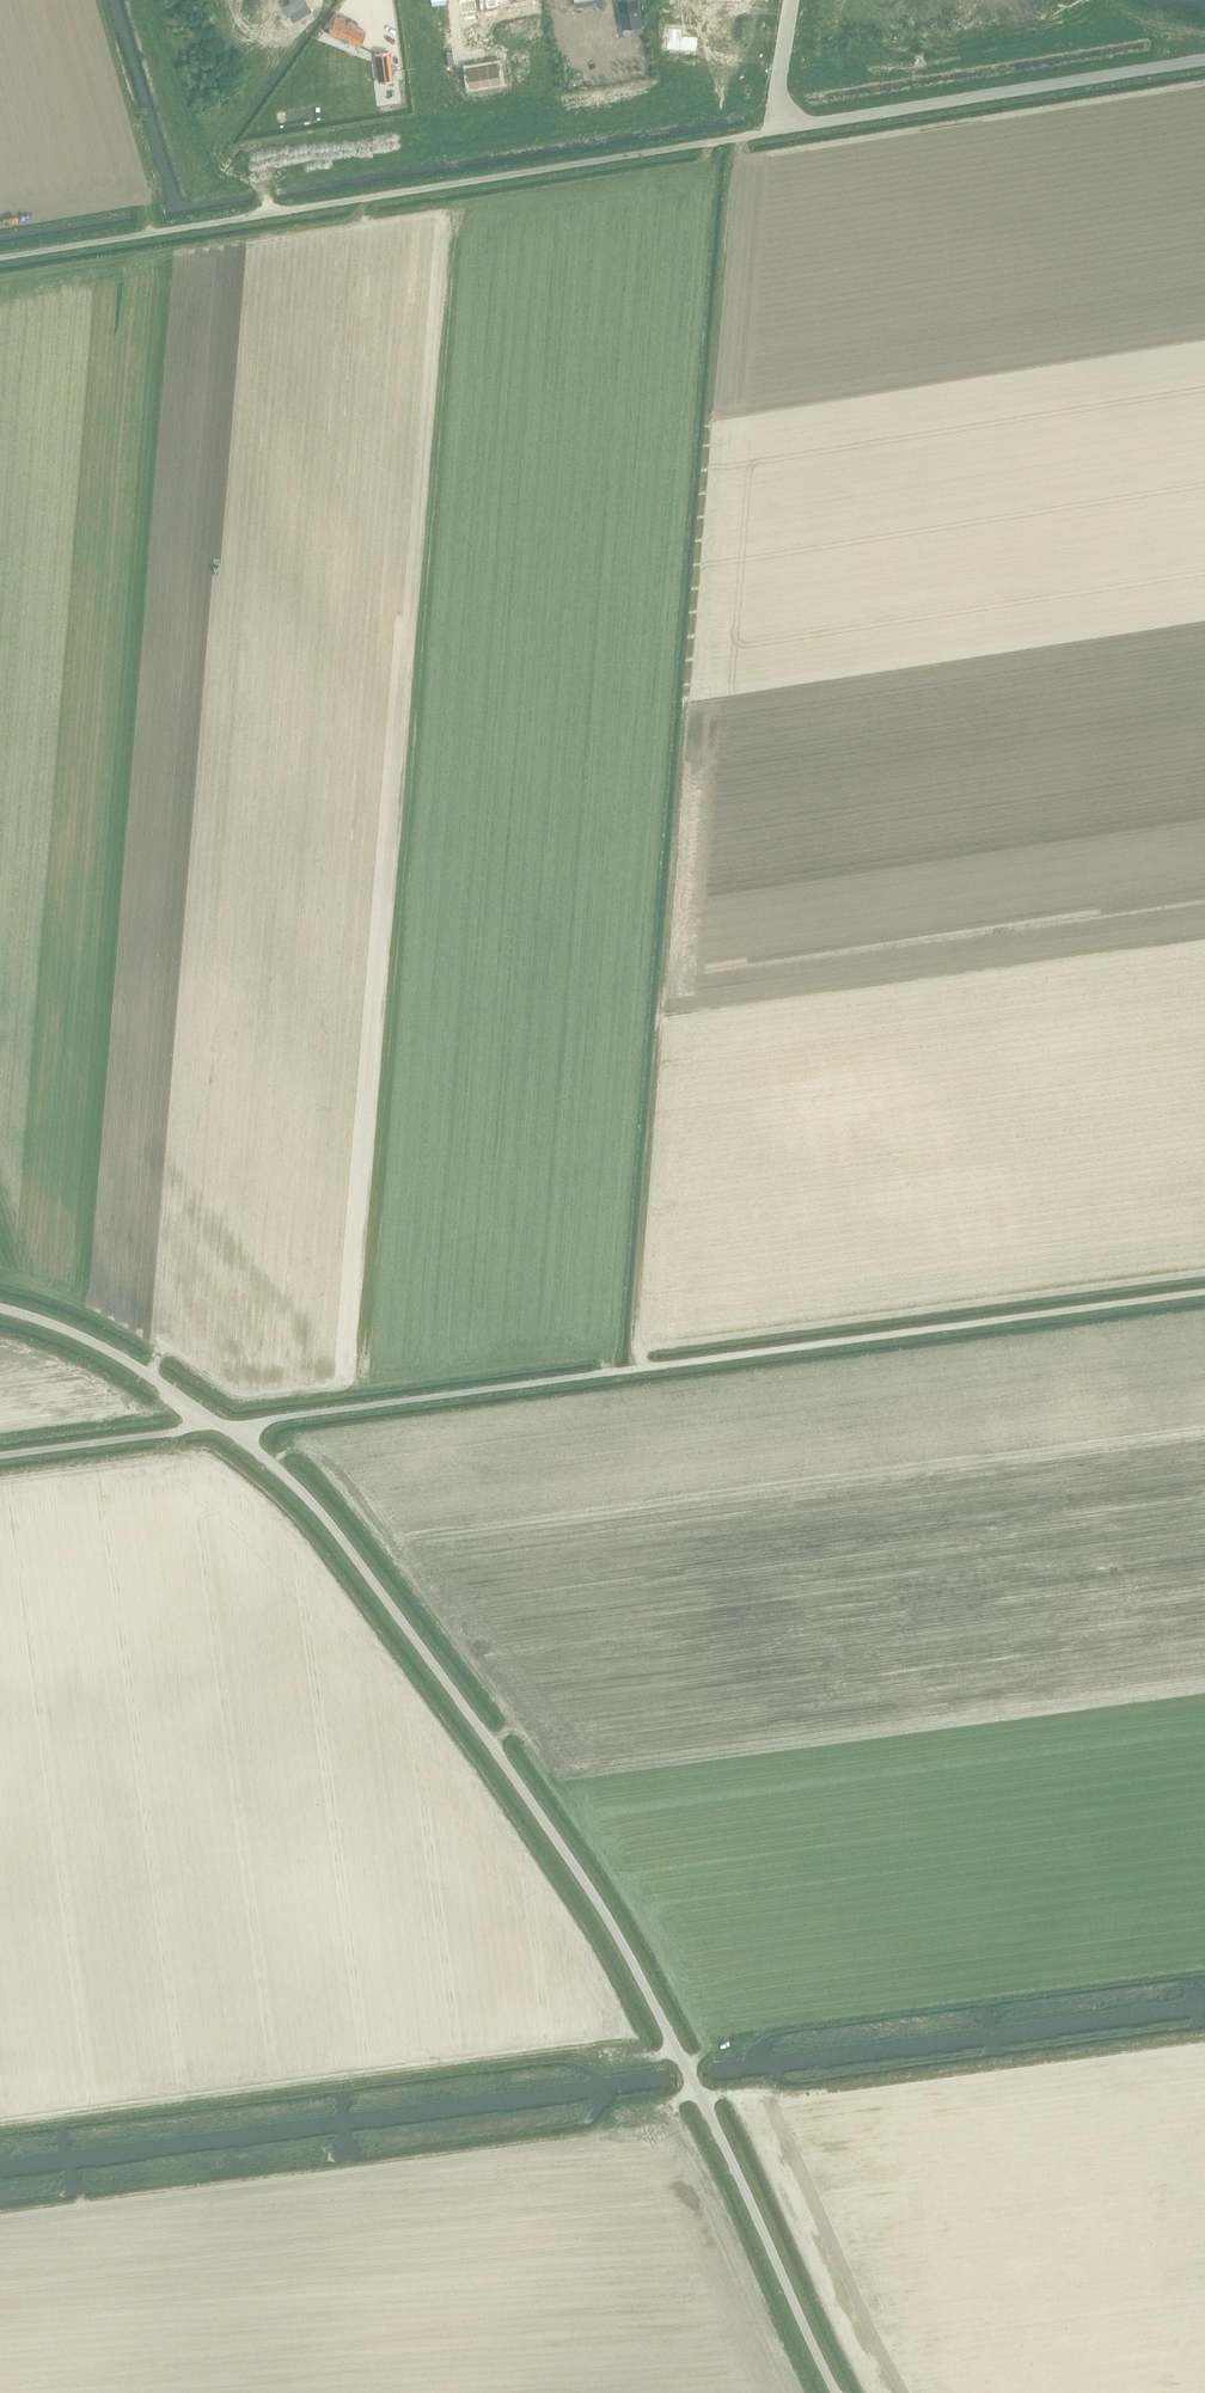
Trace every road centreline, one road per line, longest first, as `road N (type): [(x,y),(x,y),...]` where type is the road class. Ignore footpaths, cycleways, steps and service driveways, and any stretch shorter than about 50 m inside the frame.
road 1 (unclassified): [(837,2392),(616,1931),(330,1524),(256,1451),(154,1379),(91,1340),(0,1308)]
road 2 (track): [(742,137),(729,169),(634,1345),(643,1368)]
road 3 (track): [(1204,1292),(283,1417),(237,1436)]
road 4 (track): [(0,257),(785,129)]
road 5 (track): [(712,2050),(663,1953),(555,1778),(385,1541),(299,1446),(274,1465)]
road 6 (track): [(1204,1960),(777,2018),(685,2065)]
road 7 (track): [(0,283),(452,212)]
road 8 (unclassified): [(785,129),(1204,60)]
road 9 (track): [(223,1385),(99,1307),(0,1274)]
road 10 (track): [(0,1456),(170,1433),(210,1417)]
road 11 (residential): [(791,0),(777,91),(785,129)]

